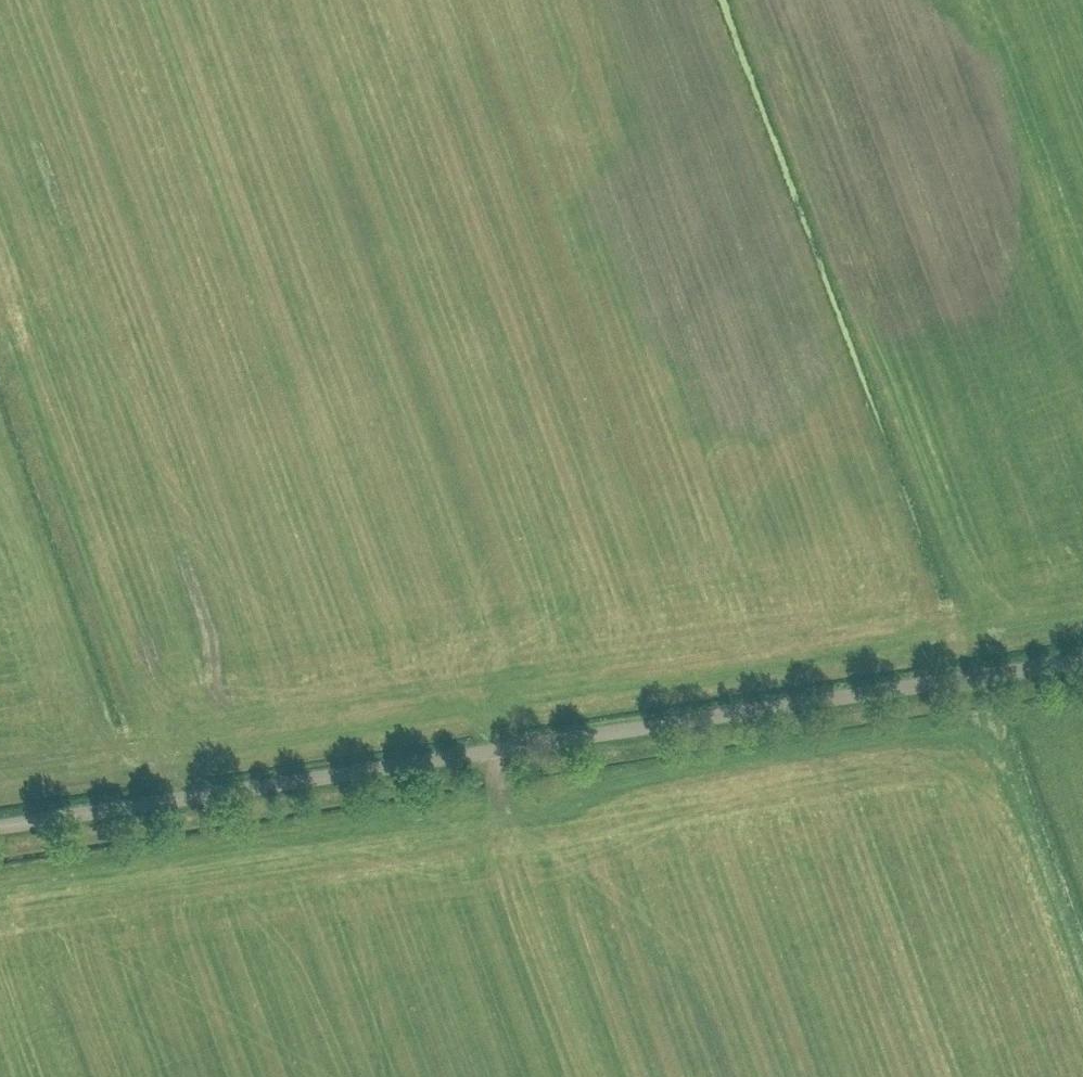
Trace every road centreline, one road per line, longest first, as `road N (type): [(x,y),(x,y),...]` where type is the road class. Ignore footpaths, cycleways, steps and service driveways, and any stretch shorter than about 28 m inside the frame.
road 1 (unclassified): [(1082,655),(0,824)]

